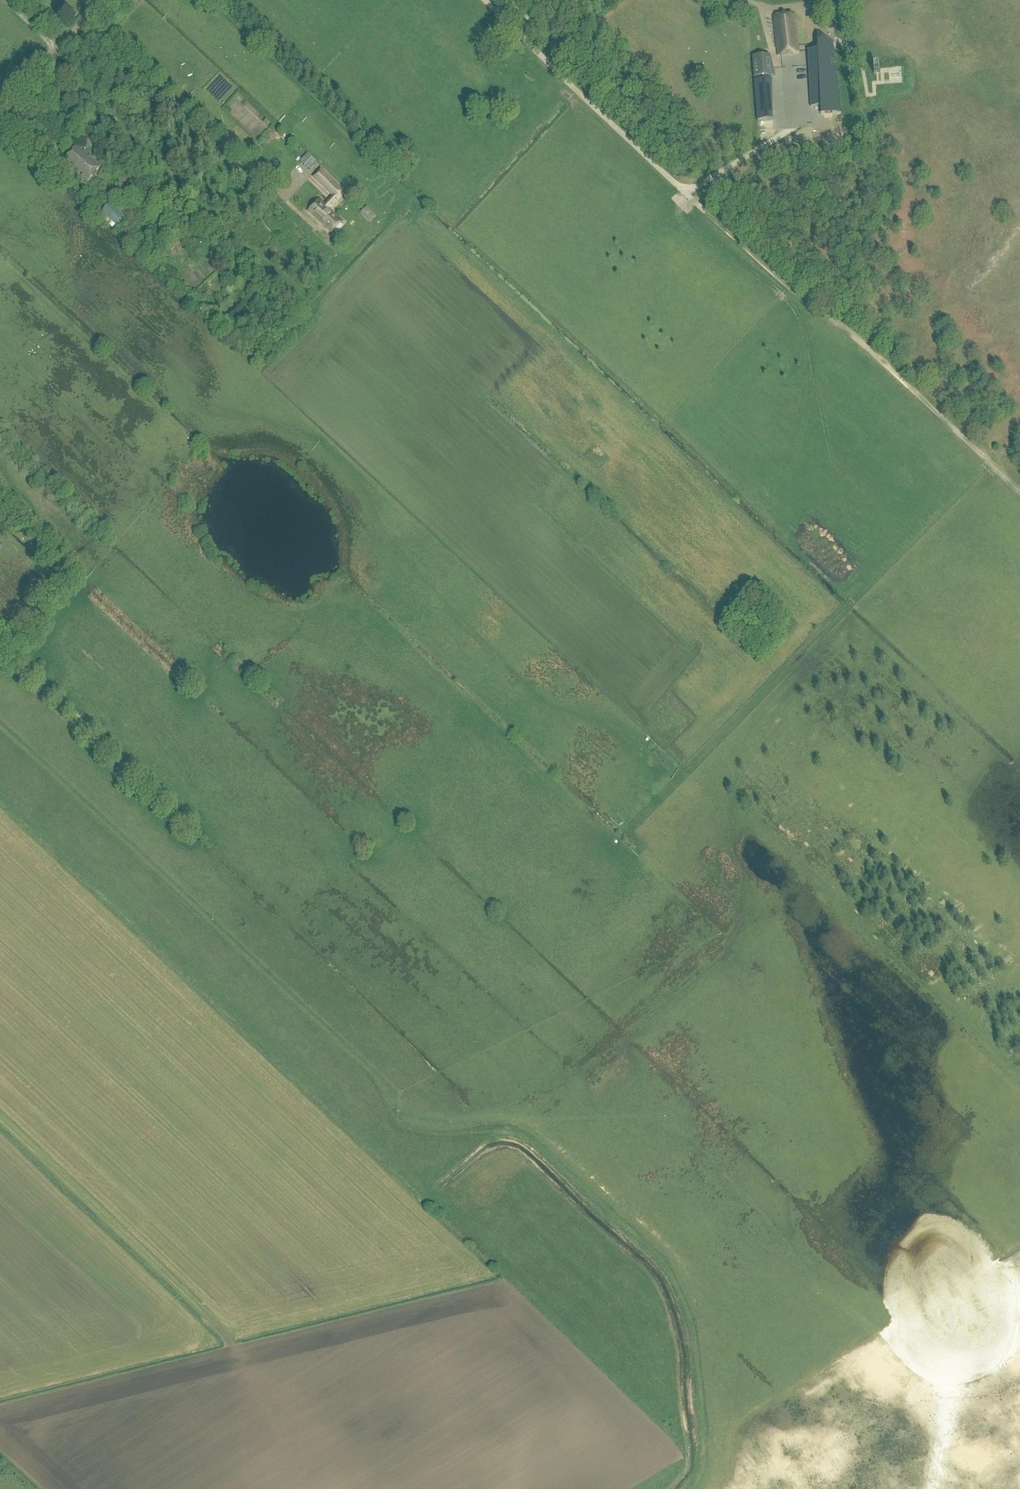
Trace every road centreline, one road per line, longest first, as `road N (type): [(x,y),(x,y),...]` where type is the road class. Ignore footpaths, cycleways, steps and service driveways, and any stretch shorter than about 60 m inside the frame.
road 1 (track): [(694,1488),(705,1448),(695,1342),(661,1260),(528,1137),(390,1121),(366,1069),(0,726)]
road 2 (track): [(483,0),(783,285),(841,325)]
road 3 (track): [(841,325),(1019,492)]
road 4 (track): [(692,199),(798,134),(794,75)]
road 5 (unclassified): [(0,110),(106,0)]

